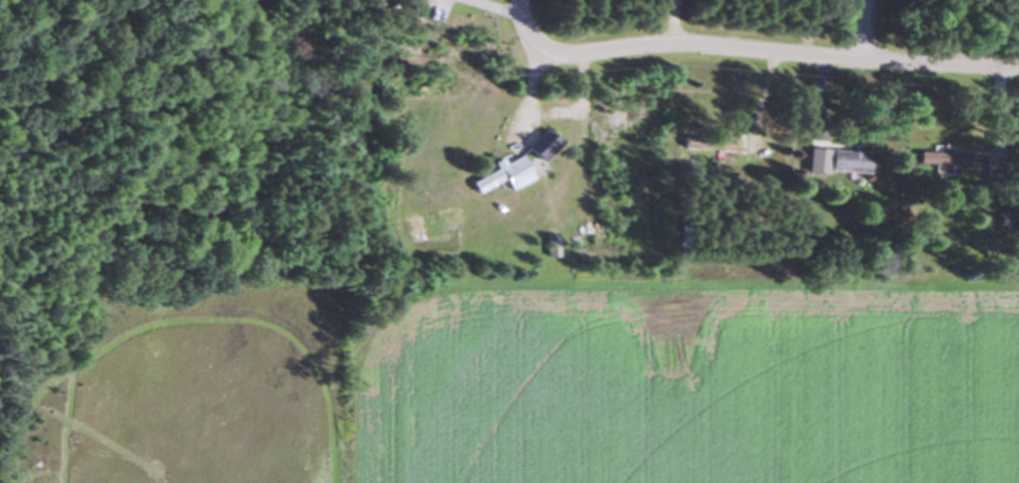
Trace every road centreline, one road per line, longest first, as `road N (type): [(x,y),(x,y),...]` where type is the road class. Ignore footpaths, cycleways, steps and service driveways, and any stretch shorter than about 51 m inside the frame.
road 1 (residential): [(1018,70),(689,52),(562,54),(527,33),(516,10)]
road 2 (residential): [(503,482),(514,0)]
road 3 (residential): [(274,394),(424,482)]

